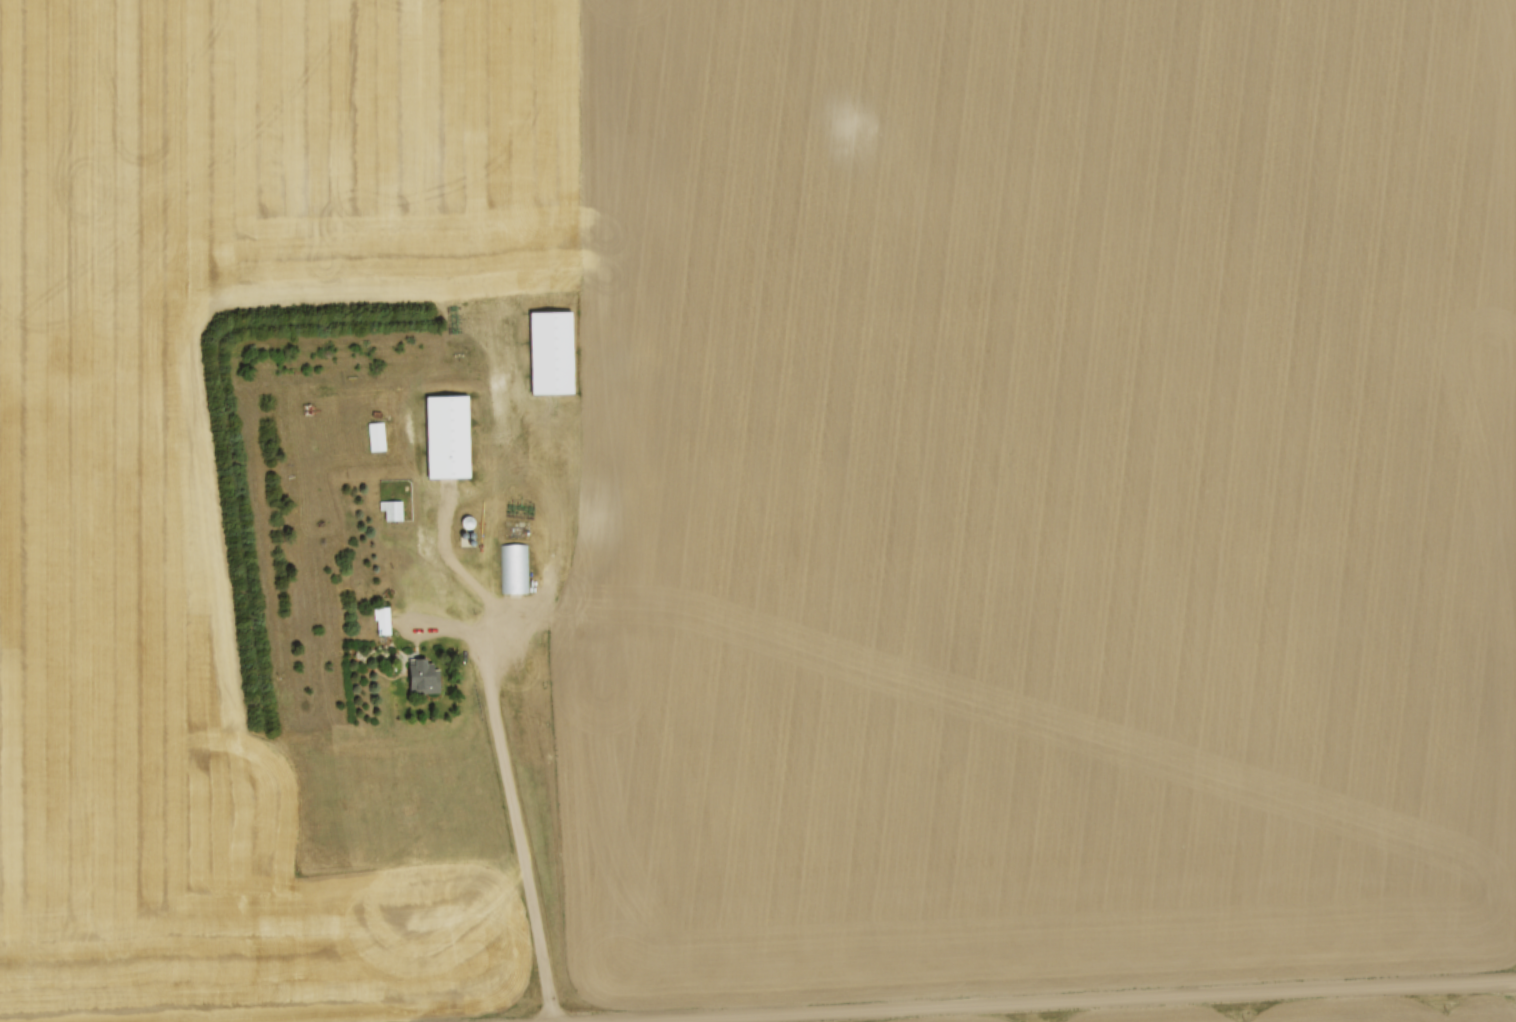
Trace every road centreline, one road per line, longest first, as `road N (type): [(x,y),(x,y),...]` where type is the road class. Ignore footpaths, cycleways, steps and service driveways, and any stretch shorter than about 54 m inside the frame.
road 1 (residential): [(653,1021),(1515,980)]

